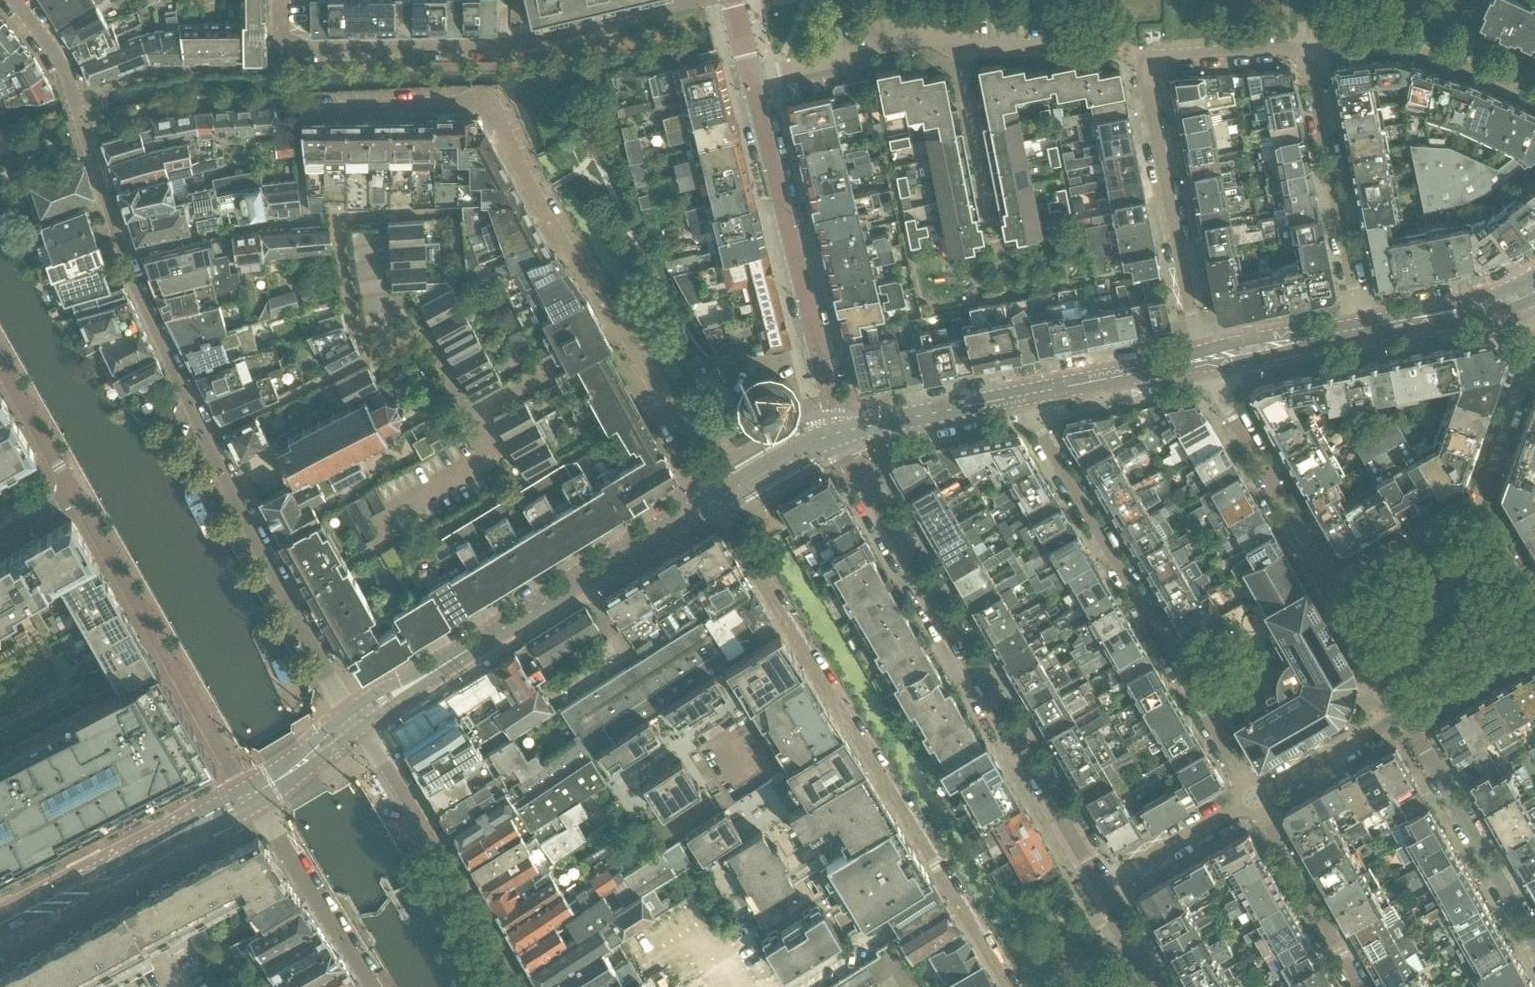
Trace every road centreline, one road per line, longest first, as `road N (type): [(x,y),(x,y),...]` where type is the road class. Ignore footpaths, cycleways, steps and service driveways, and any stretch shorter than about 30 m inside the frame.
road 1 (residential): [(1203,359),(1534,939)]
road 2 (residential): [(716,501),(1012,986)]
road 3 (residential): [(841,433),(1101,888)]
road 4 (residential): [(123,254),(204,437),(351,721)]
road 5 (residential): [(700,0),(524,44),(289,48),(280,0)]
road 6 (residential): [(1305,49),(1156,57),(1148,64),(1144,77),(1203,359)]
road 7 (unclassified): [(1253,796),(1023,396)]
road 8 (tertiary): [(351,721),(716,501)]
road 9 (residential): [(752,75),(841,433)]
road 10 (residential): [(75,496),(252,794)]
road 11 (residential): [(716,501),(539,203)]
road 12 (residential): [(752,75),(926,38),(1067,48)]
road 13 (unclassified): [(515,986),(351,721)]
road 14 (residential): [(539,203),(484,108),(305,109)]
road 15 (residential): [(1305,49),(1362,329)]
road 16 (tertiary): [(252,794),(0,925)]
road 17 (residential): [(1534,95),(1399,46),(1305,49)]
road 18 (residential): [(252,794),(371,986)]
road 19 (unclassified): [(1361,986),(1253,796)]
road 20 (unclassified): [(123,254),(265,222),(335,217)]
road 21 (residential): [(335,217),(539,203)]
road 22 (residential): [(1482,488),(1529,350),(1515,300)]
road 23 (tertiary): [(841,433),(1023,396)]
road 24 (tertiary): [(1023,396),(1203,359)]
road 25 (residential): [(1101,888),(1253,796)]
road 26 (tertiary): [(1203,359),(1362,329)]
road 27 (tertiary): [(1362,329),(1515,300)]
road 28 (residential): [(0,364),(75,496)]
road 29 (unclassified): [(11,0),(57,65),(82,127)]
road 30 (tertiary): [(716,501),(841,433)]
road 31 (residential): [(82,127),(123,254)]
road 32 (residential): [(1253,796),(1361,735)]
road 33 (tertiary): [(252,794),(351,721)]

